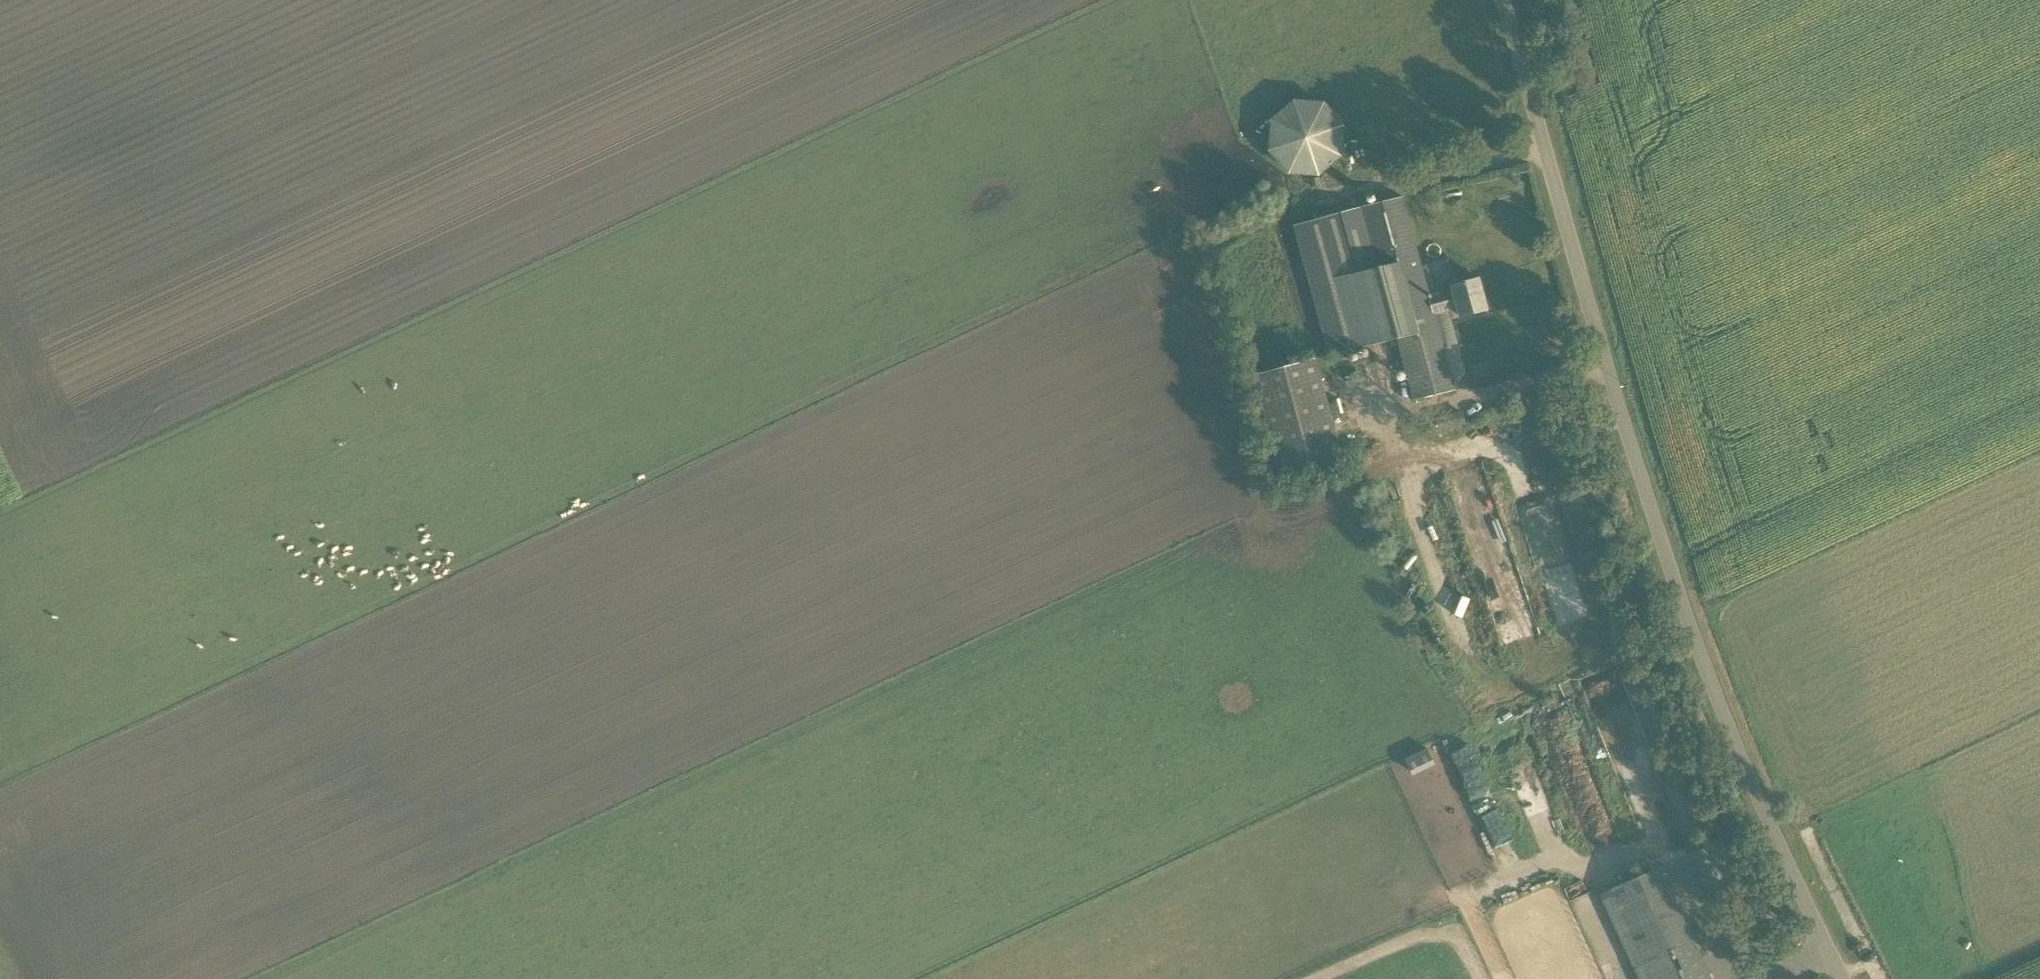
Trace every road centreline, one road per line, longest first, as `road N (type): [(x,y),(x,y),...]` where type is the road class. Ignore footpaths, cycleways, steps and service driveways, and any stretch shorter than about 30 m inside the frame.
road 1 (unclassified): [(1846,978),(1745,763),(1666,564),(1504,0)]

